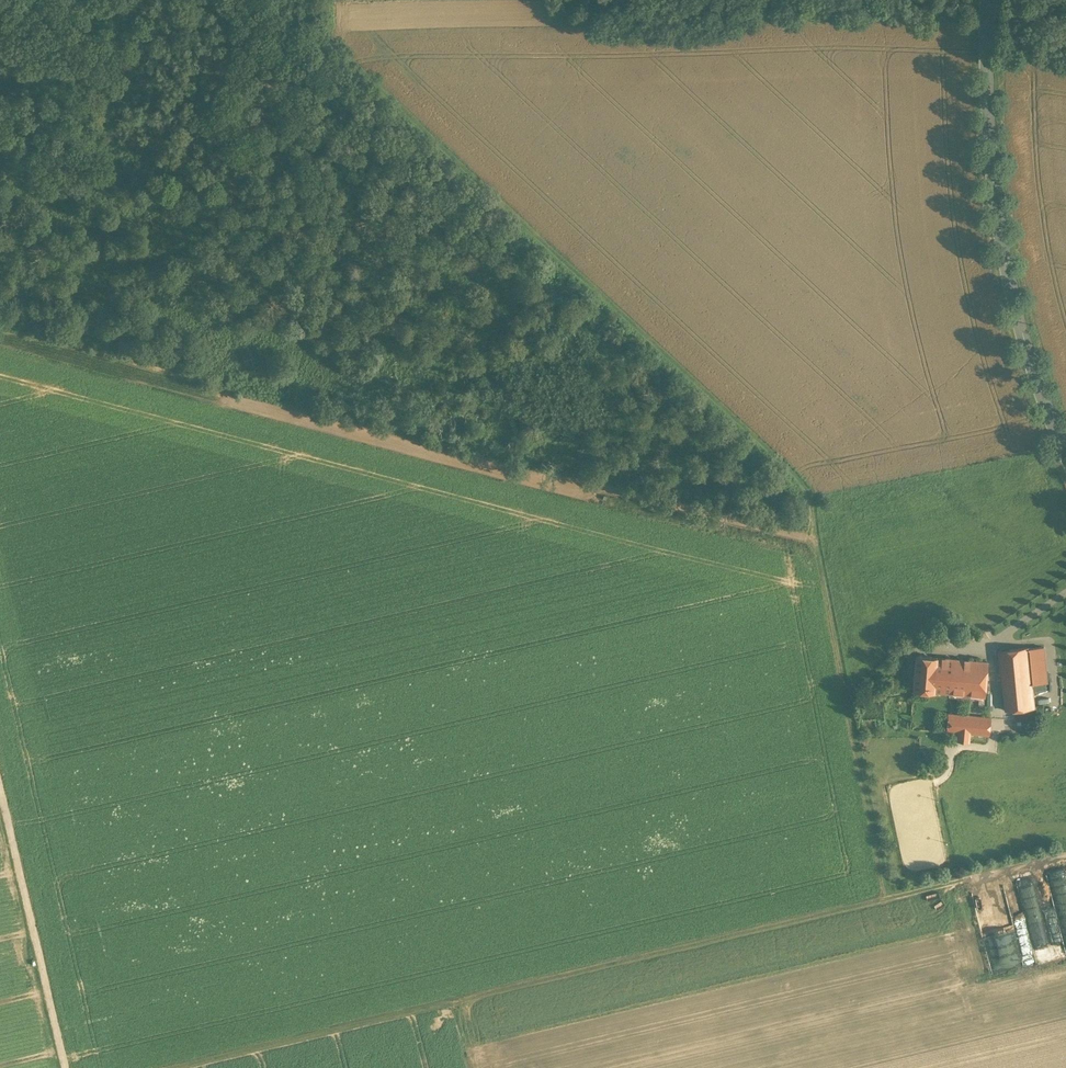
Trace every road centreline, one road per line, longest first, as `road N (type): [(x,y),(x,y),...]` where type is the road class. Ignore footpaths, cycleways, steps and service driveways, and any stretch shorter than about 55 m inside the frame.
road 1 (track): [(1065,855),(187,1067)]
road 2 (secondary): [(990,0),(992,145),(1009,274),(1028,355),(1065,451)]
road 3 (track): [(889,899),(811,499)]
road 4 (track): [(63,1067),(0,782)]

